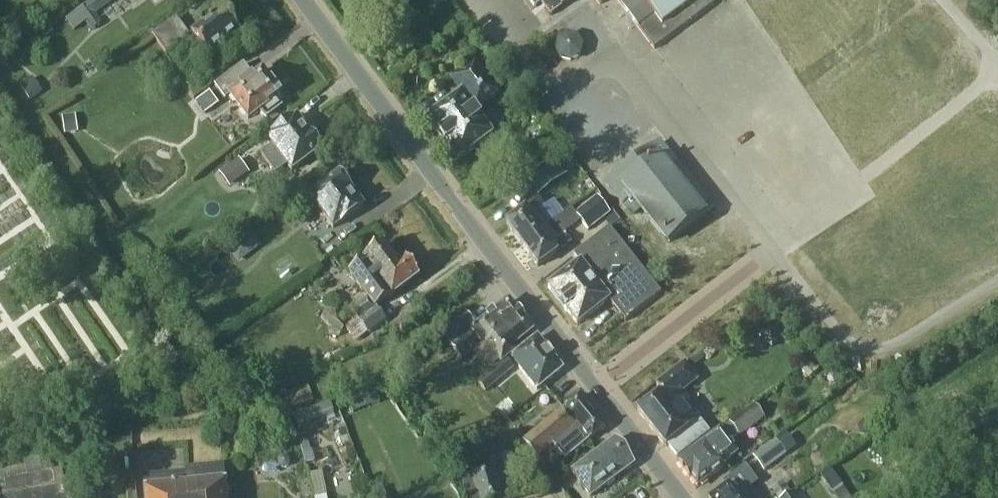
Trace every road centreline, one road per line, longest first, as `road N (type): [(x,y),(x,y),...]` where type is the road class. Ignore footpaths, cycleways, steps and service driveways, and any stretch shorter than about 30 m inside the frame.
road 1 (tertiary): [(682,497),(309,0)]

